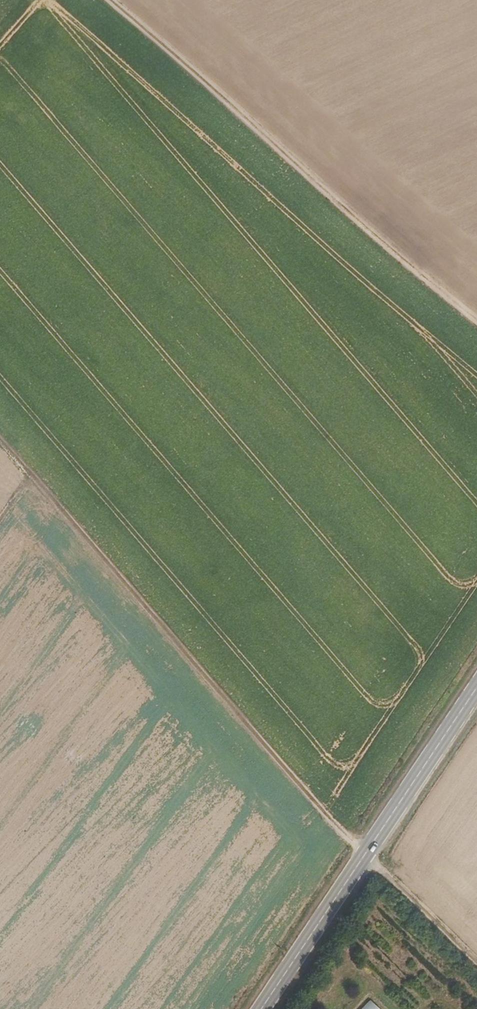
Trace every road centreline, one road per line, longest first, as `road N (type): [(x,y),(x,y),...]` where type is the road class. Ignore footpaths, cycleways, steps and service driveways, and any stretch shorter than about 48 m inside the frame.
road 1 (track): [(0,441),(312,802),(476,967)]
road 2 (track): [(109,0),(476,322)]
road 3 (secondary): [(261,1008),(476,687)]

